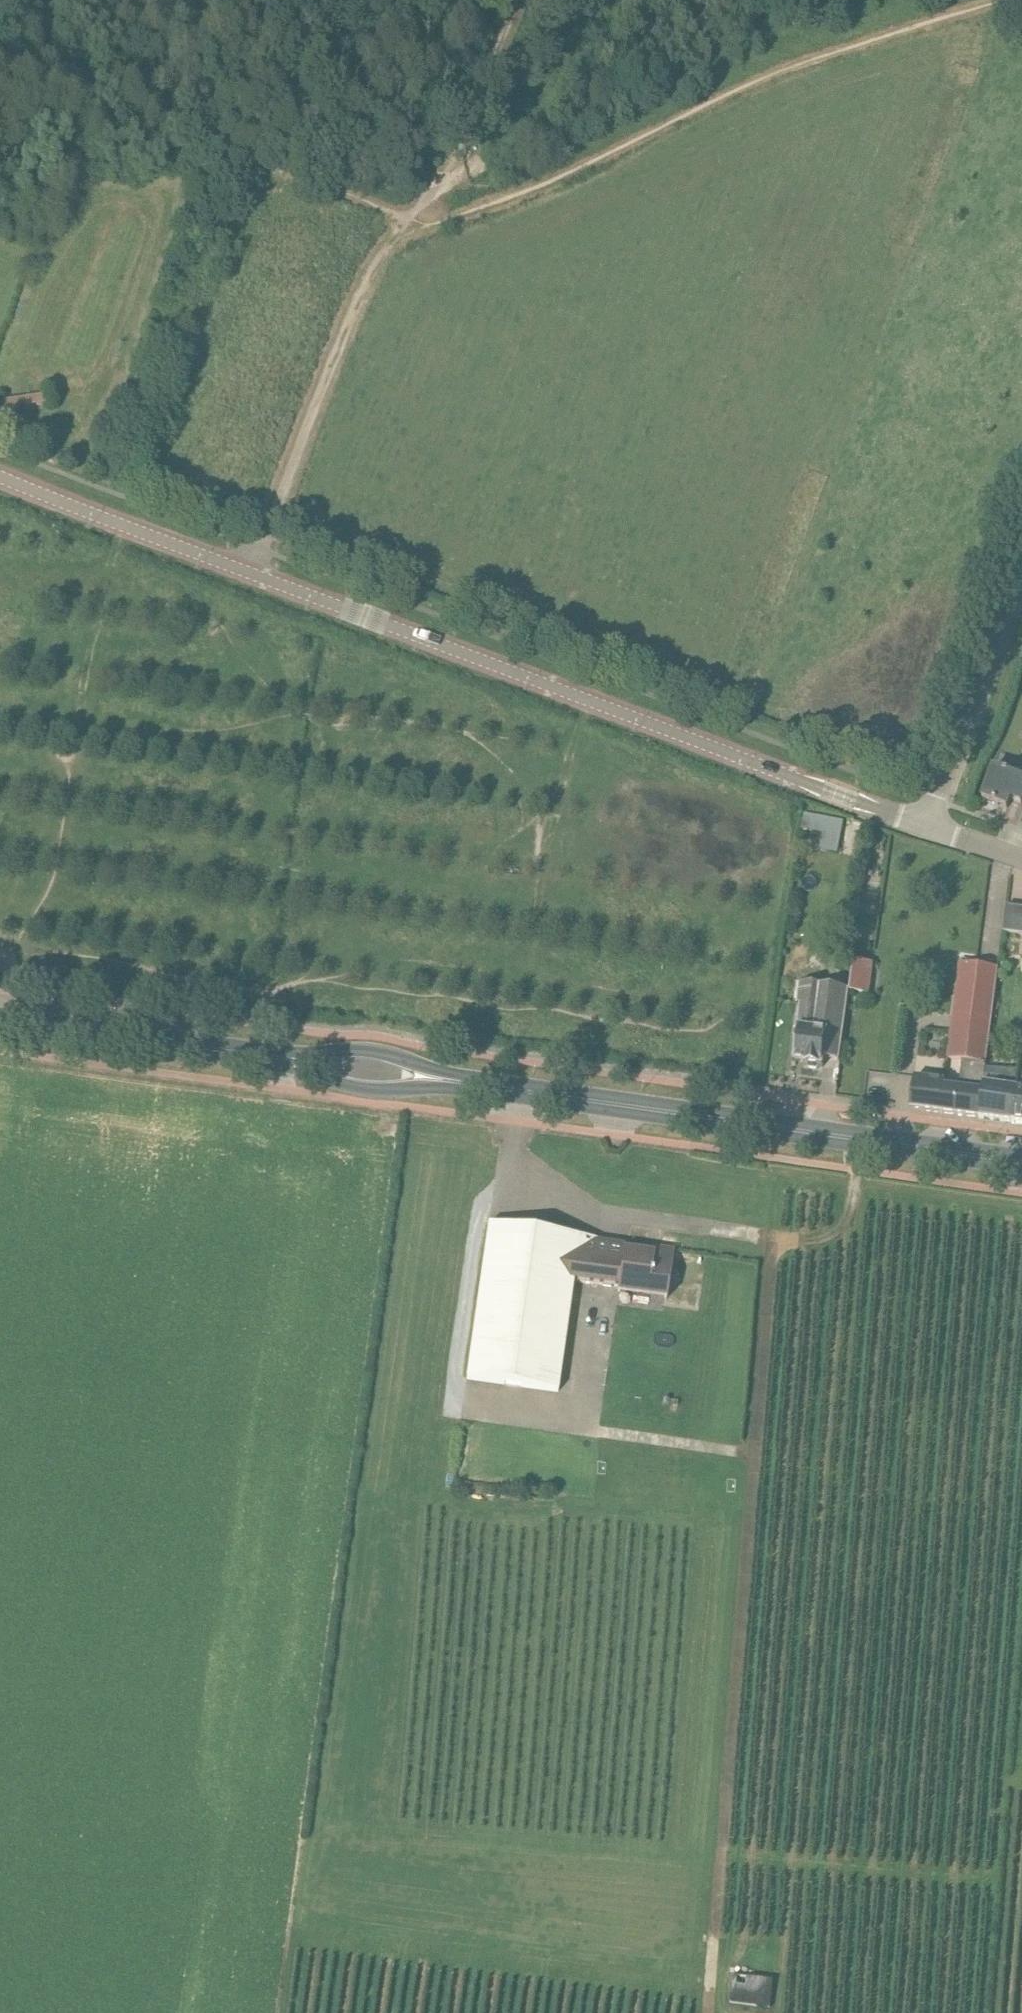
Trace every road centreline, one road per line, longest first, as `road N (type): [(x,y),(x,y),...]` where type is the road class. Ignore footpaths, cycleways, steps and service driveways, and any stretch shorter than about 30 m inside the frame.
road 1 (secondary): [(1021,1162),(0,1022)]
road 2 (tertiary): [(935,822),(450,649),(0,474)]
road 3 (track): [(1003,0),(804,62),(532,186),(389,240)]
road 4 (track): [(389,240),(247,573)]
road 5 (residential): [(935,822),(1021,568)]
road 6 (track): [(512,0),(434,194),(404,218)]
road 7 (track): [(404,218),(227,147)]
road 8 (track): [(227,147),(230,98),(279,0)]

